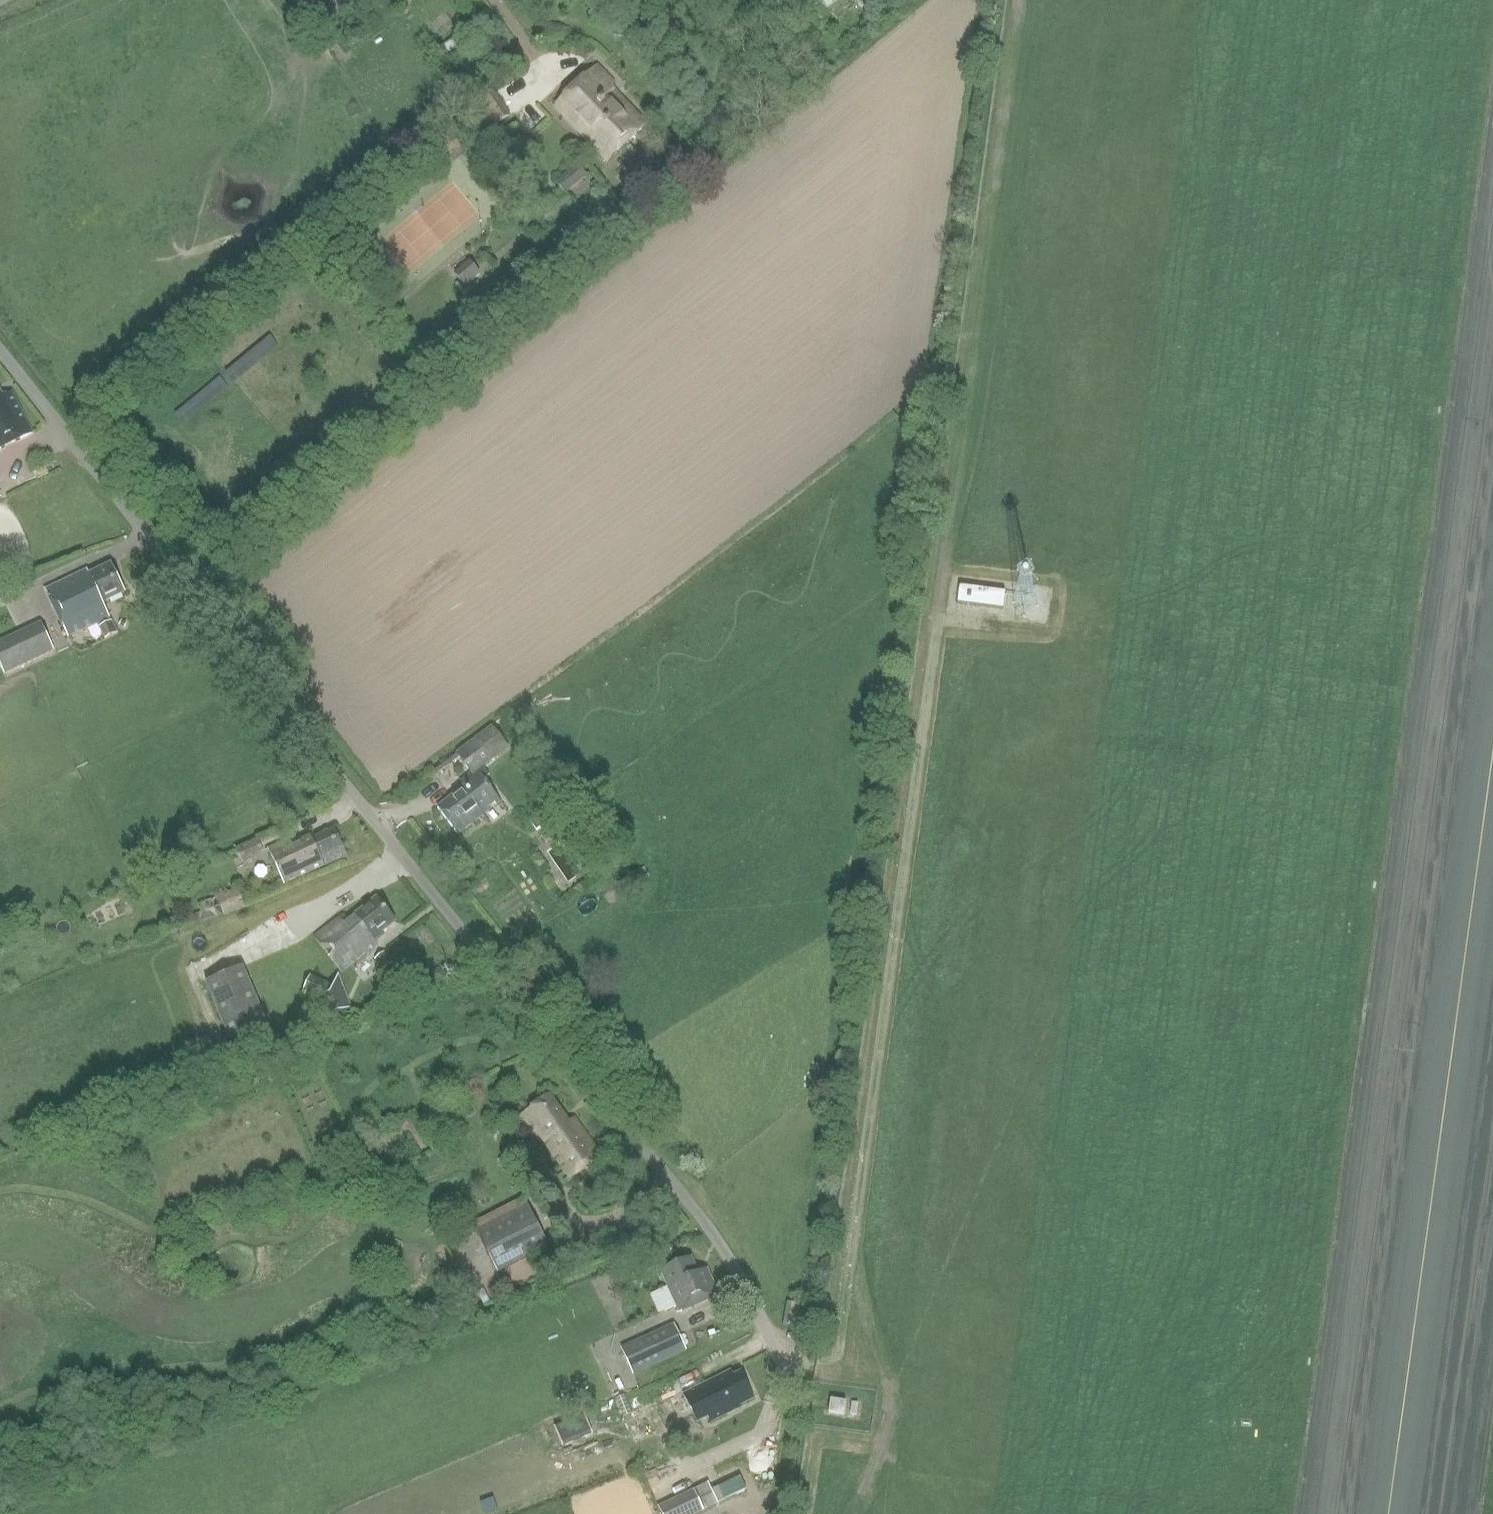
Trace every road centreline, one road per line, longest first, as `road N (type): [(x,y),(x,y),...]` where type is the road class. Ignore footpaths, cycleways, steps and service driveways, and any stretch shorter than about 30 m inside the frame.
road 1 (unclassified): [(789,1366),(699,1212),(0,351)]
road 2 (track): [(779,1513),(797,1382),(789,1366)]

